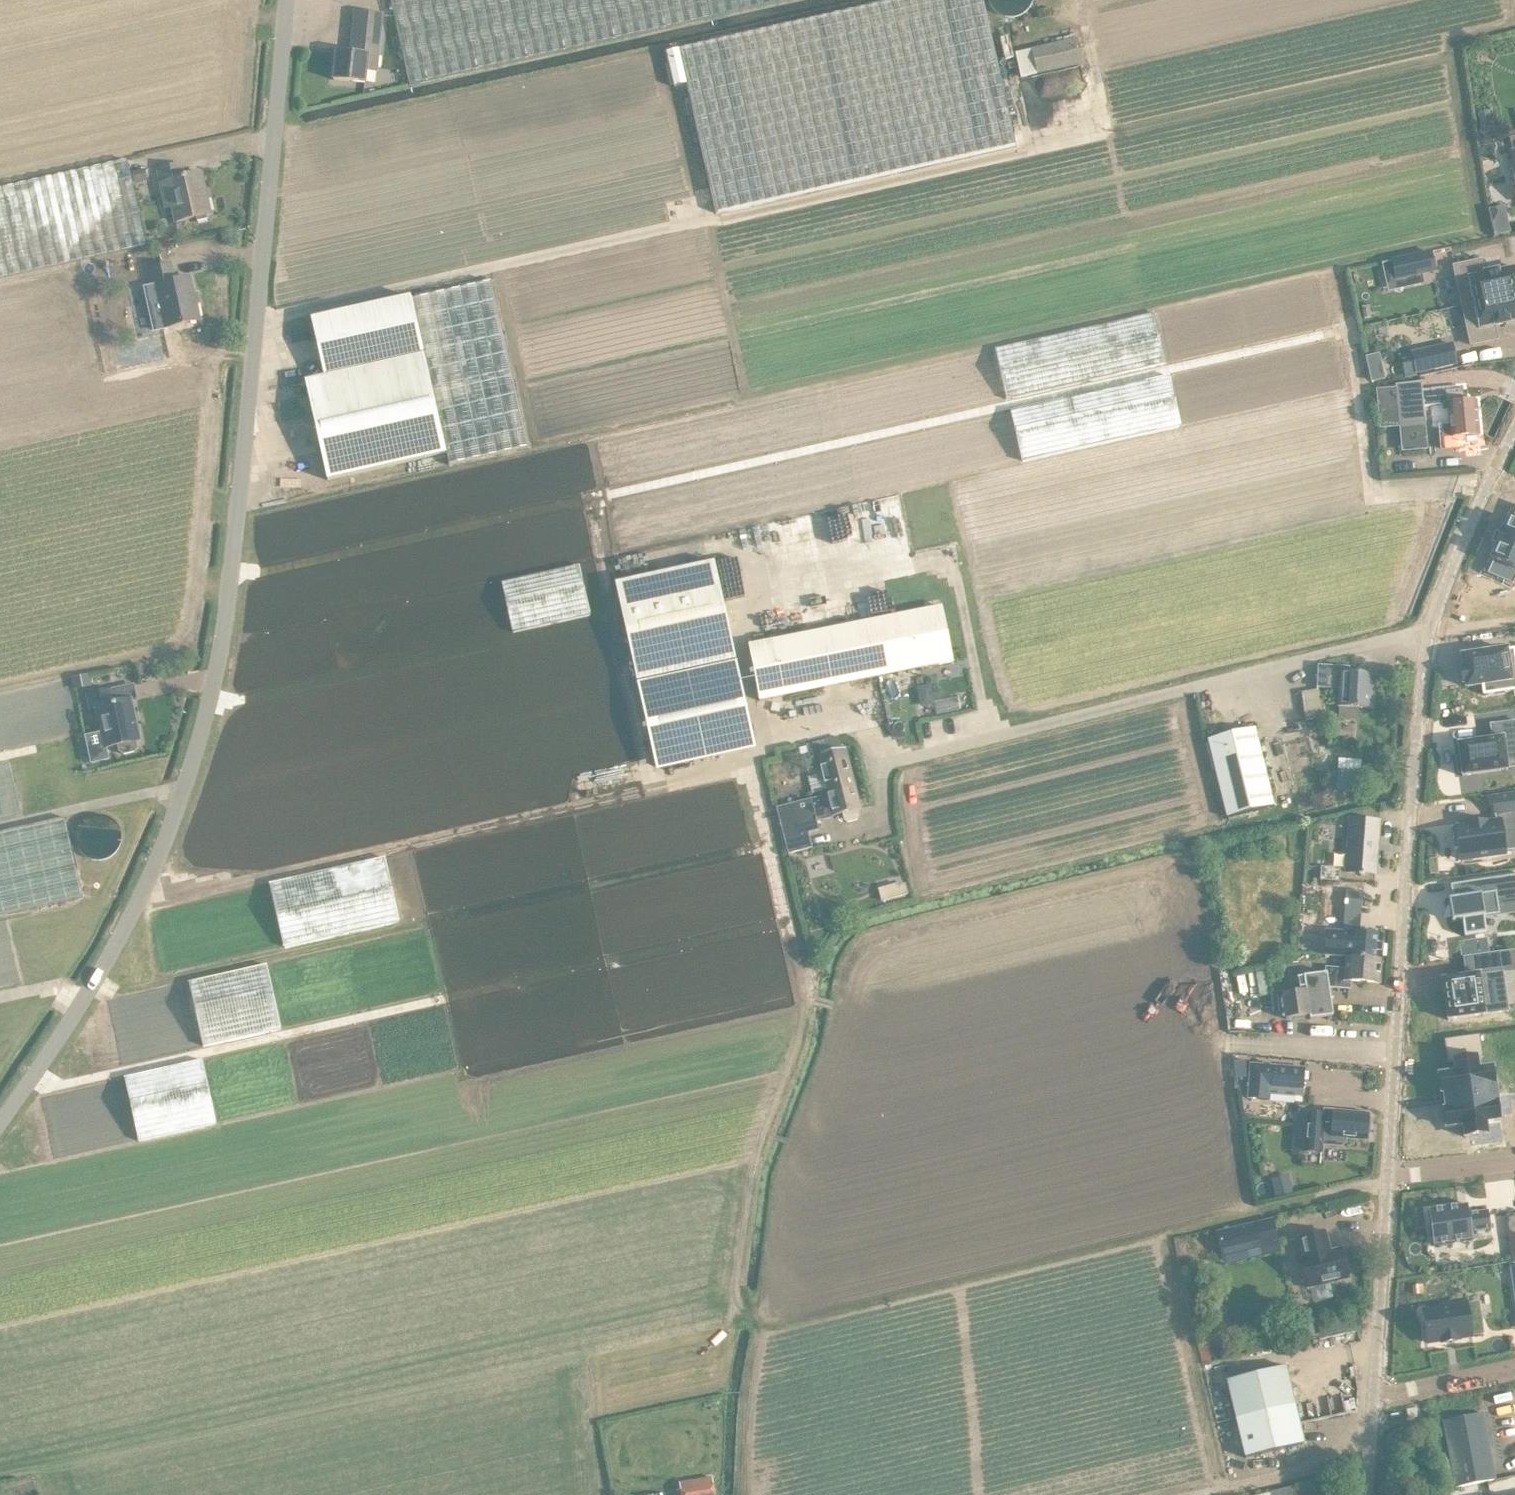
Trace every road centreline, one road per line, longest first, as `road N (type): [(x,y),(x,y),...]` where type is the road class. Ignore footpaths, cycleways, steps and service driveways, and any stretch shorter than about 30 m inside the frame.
road 1 (unclassified): [(0,1122),(144,901),(183,794),(252,538),(282,187),(287,0)]
road 2 (unclassified): [(1386,1177),(1422,687),(1434,610),(1514,428)]
road 3 (unclassified): [(1375,1394),(1386,1177)]
road 4 (residential): [(1375,1394),(1514,1364)]
road 5 (residential): [(1514,1162),(1386,1177)]

